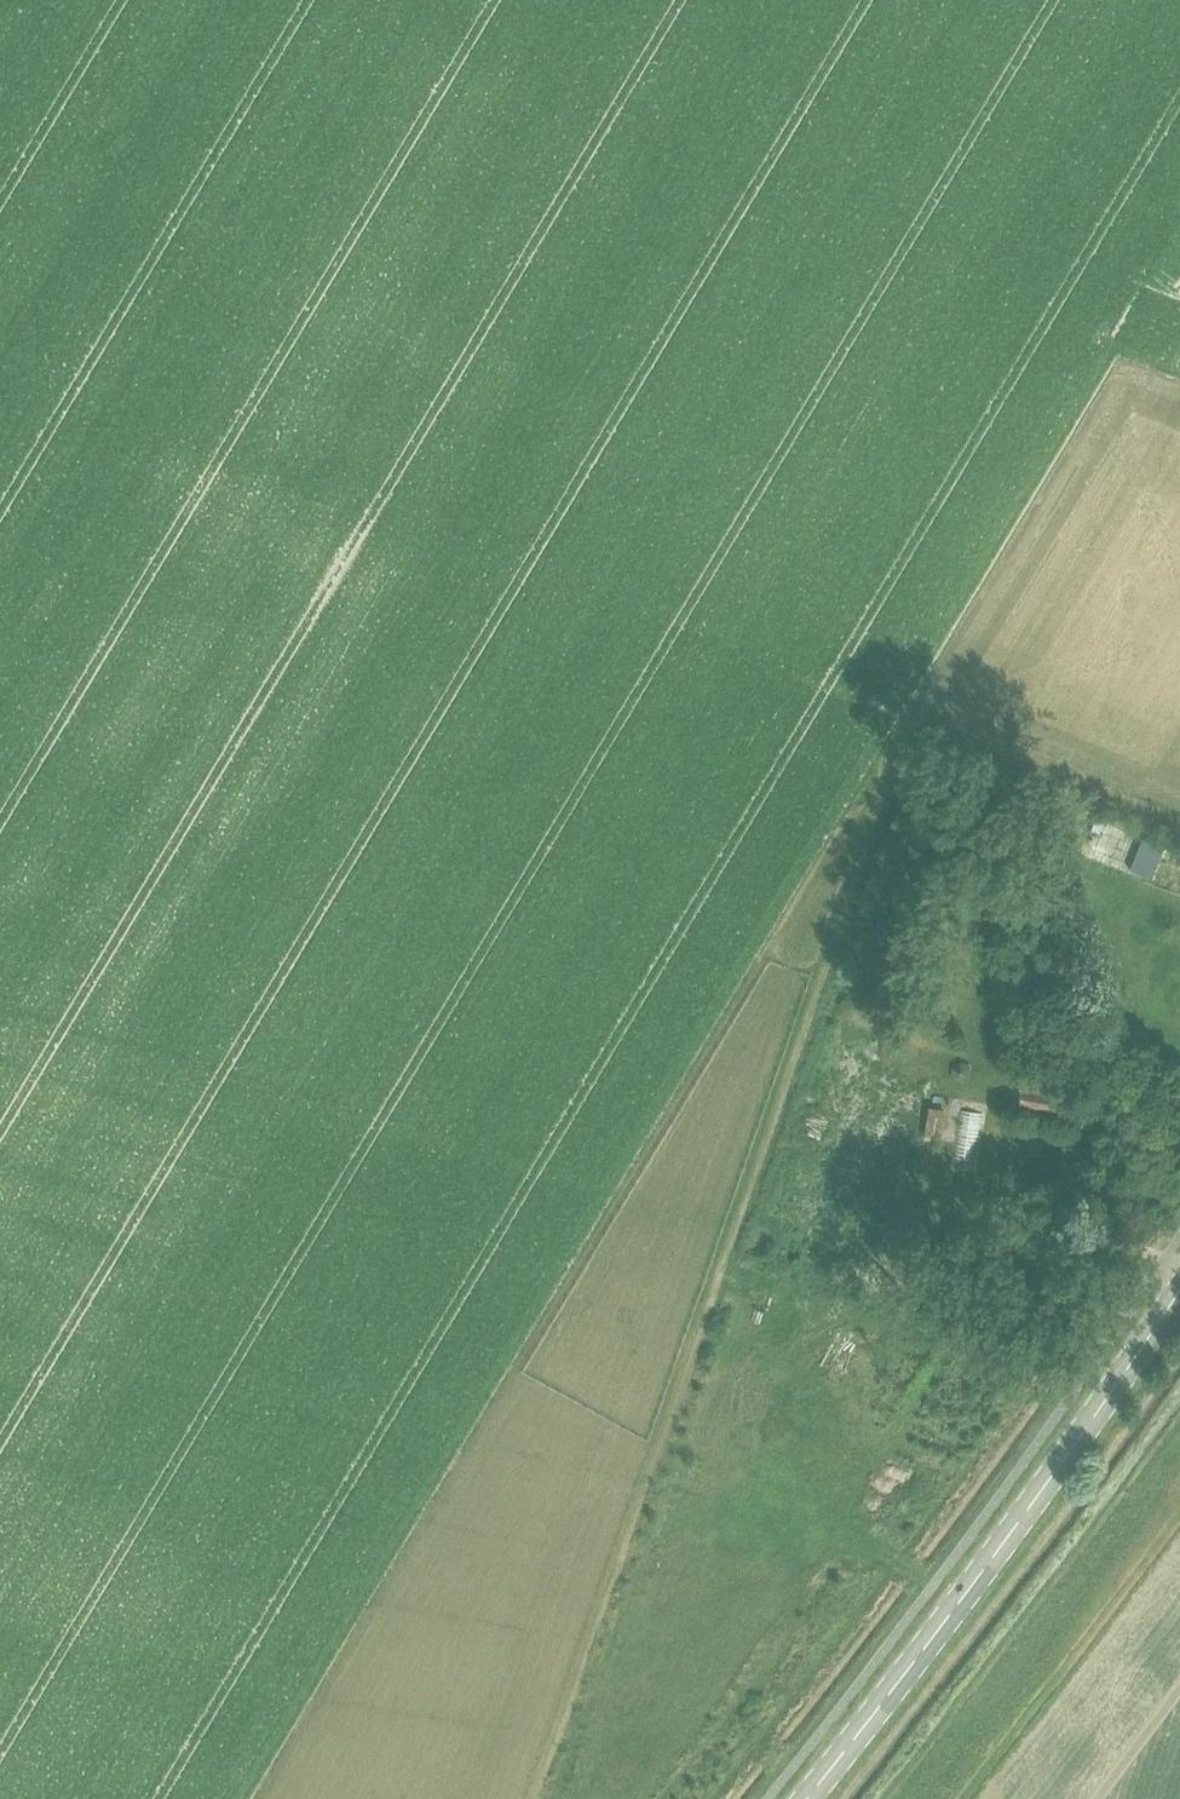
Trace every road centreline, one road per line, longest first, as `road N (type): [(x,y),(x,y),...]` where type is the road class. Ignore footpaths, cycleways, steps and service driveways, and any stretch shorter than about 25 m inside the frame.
road 1 (secondary): [(808,1798),(1008,1536),(1179,1289)]

